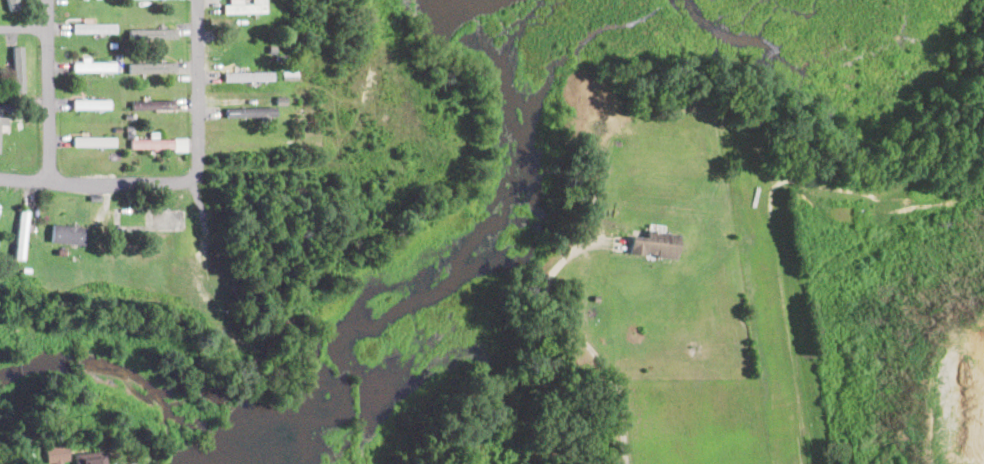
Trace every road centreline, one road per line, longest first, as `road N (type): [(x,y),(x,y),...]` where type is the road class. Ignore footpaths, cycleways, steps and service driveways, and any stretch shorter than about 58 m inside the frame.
road 1 (residential): [(197,0),(192,179),(0,179)]
road 2 (residential): [(47,0),(51,183)]

